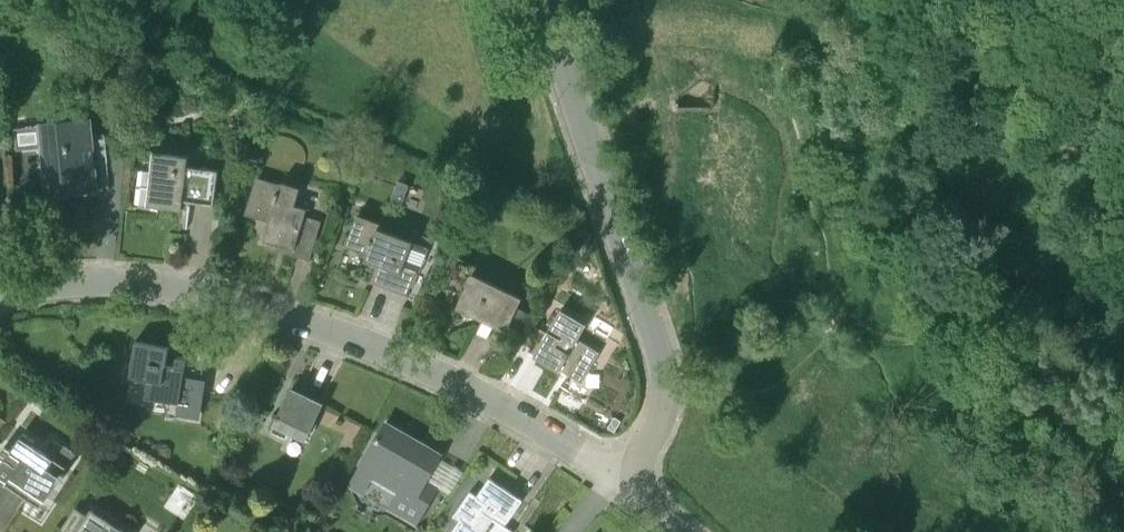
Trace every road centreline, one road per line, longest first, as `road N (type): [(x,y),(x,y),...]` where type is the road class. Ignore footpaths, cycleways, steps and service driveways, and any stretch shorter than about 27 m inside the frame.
road 1 (residential): [(641,491),(463,384),(282,310),(158,284),(66,283),(0,296)]
road 2 (residential): [(641,491),(664,387),(535,0)]

